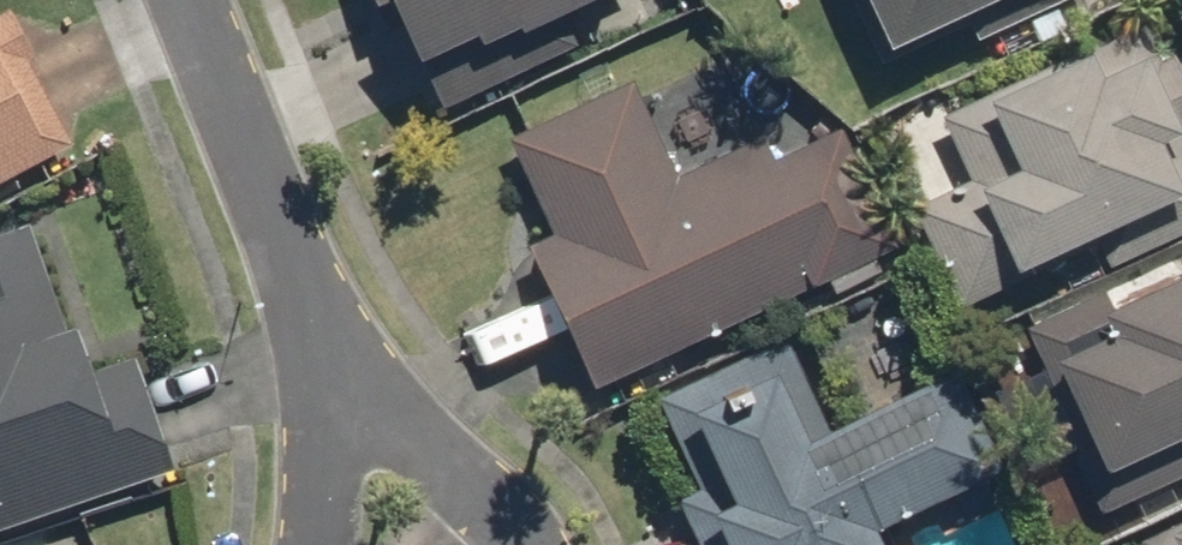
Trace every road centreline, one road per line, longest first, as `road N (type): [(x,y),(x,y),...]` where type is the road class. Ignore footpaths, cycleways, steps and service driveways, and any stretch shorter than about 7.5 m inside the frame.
road 1 (residential): [(192,0),(327,364)]
road 2 (residential): [(327,364),(450,454),(526,544)]
road 3 (residential): [(299,544),(327,364)]

